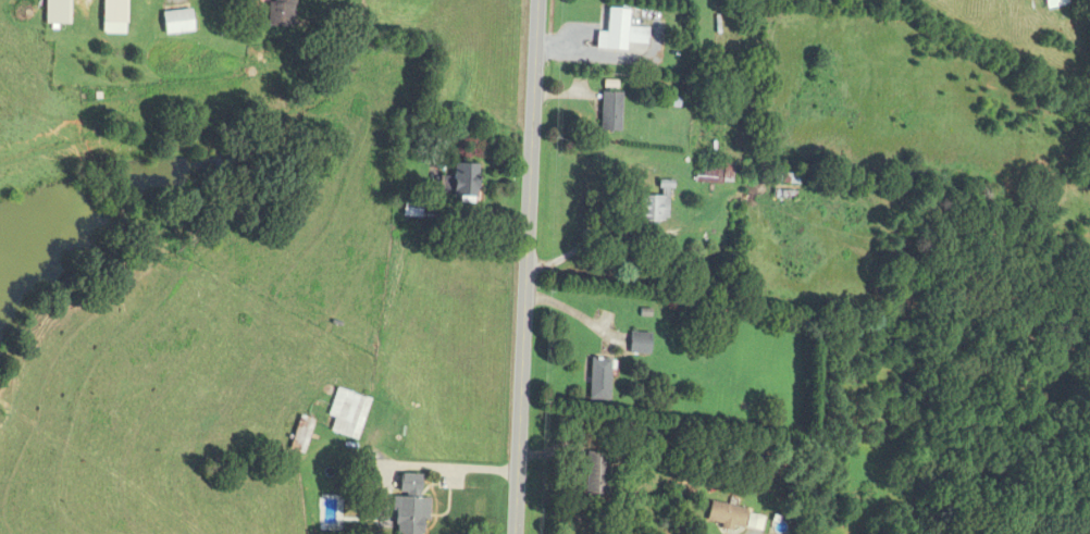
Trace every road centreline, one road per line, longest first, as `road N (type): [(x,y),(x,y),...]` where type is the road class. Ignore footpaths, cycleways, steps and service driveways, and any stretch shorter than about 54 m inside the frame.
road 1 (primary): [(526,533),(542,0)]

